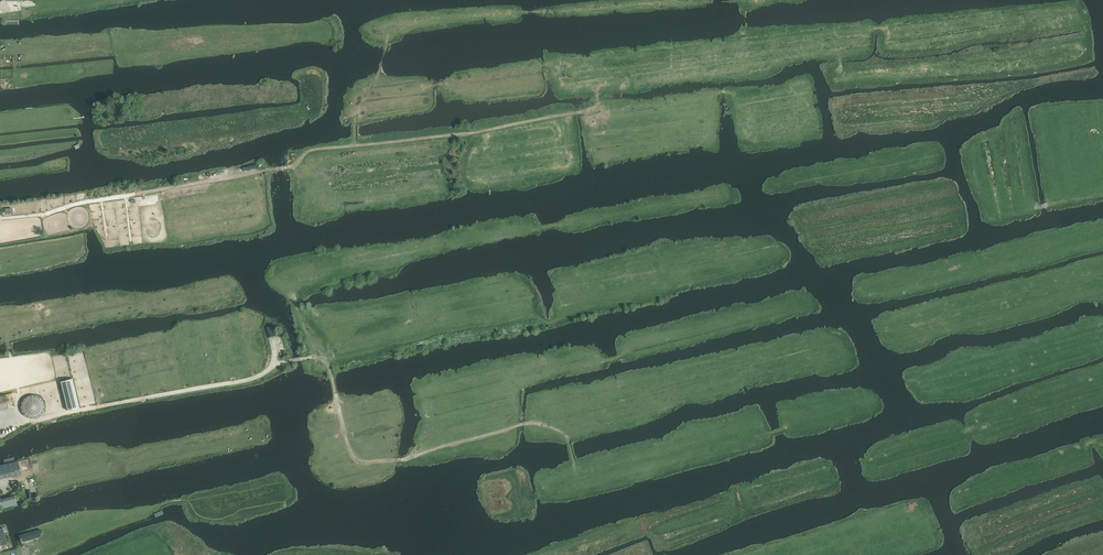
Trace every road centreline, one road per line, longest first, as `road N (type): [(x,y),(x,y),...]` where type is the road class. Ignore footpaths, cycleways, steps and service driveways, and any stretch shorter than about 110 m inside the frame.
road 1 (track): [(574,464),(565,433),(525,422),(407,459),(357,459),(326,360),(276,364),(274,346)]
road 2 (track): [(276,364),(236,382),(38,420),(16,411)]

